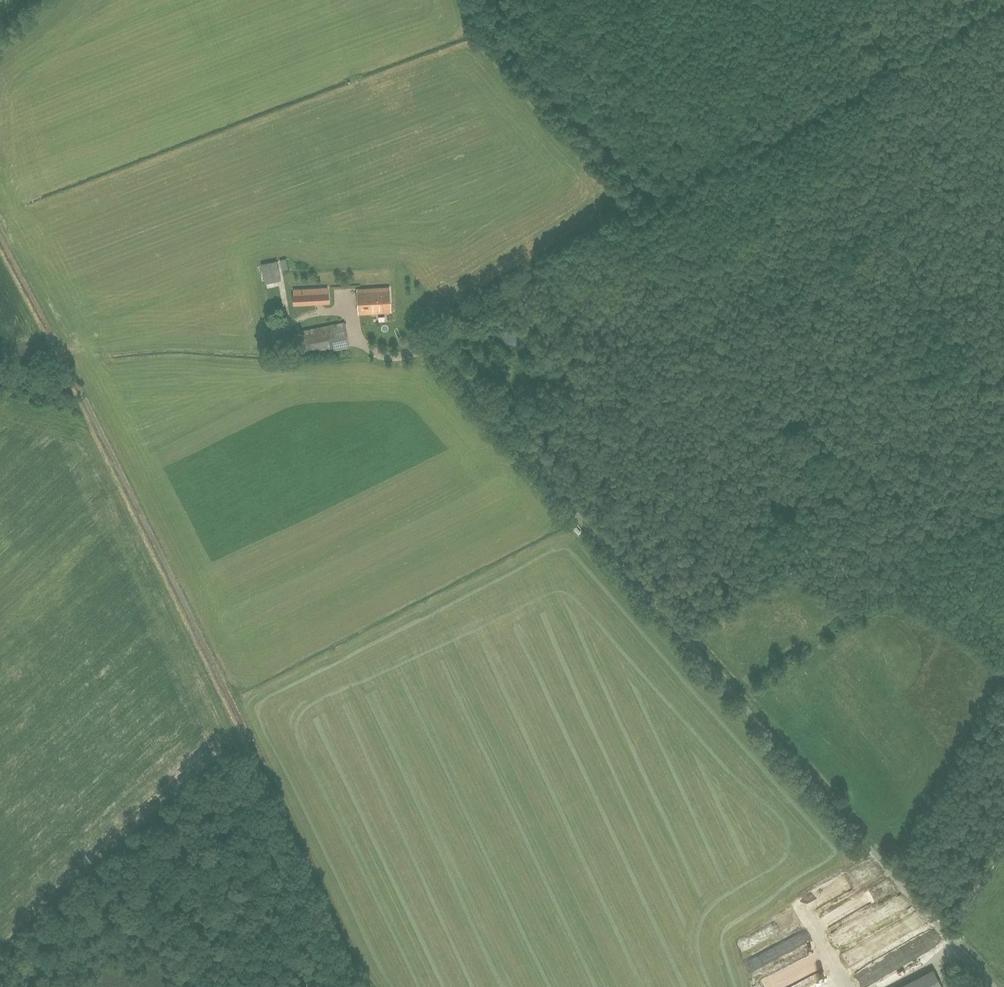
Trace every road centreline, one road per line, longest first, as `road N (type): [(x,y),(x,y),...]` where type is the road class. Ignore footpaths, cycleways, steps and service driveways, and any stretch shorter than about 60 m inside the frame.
road 1 (unclassified): [(992,986),(420,338)]

